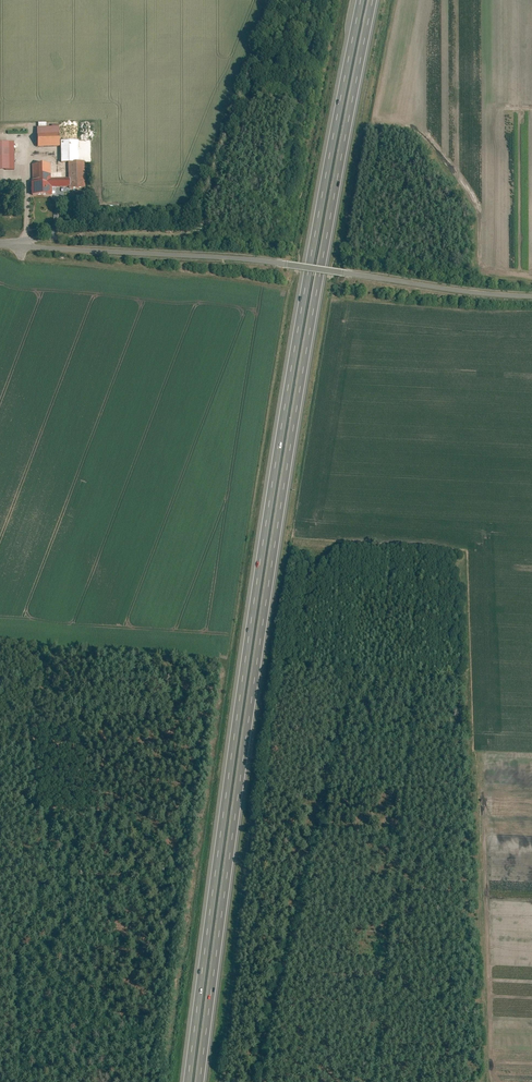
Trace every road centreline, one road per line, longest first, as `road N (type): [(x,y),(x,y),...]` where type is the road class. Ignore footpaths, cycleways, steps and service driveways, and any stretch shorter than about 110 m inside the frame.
road 1 (motorway): [(361,0),(278,450),(187,1081)]
road 2 (motorway): [(199,1081),(290,452),(373,0)]
road 3 (unclassified): [(531,297),(197,257)]
road 4 (residential): [(197,257),(0,244)]

